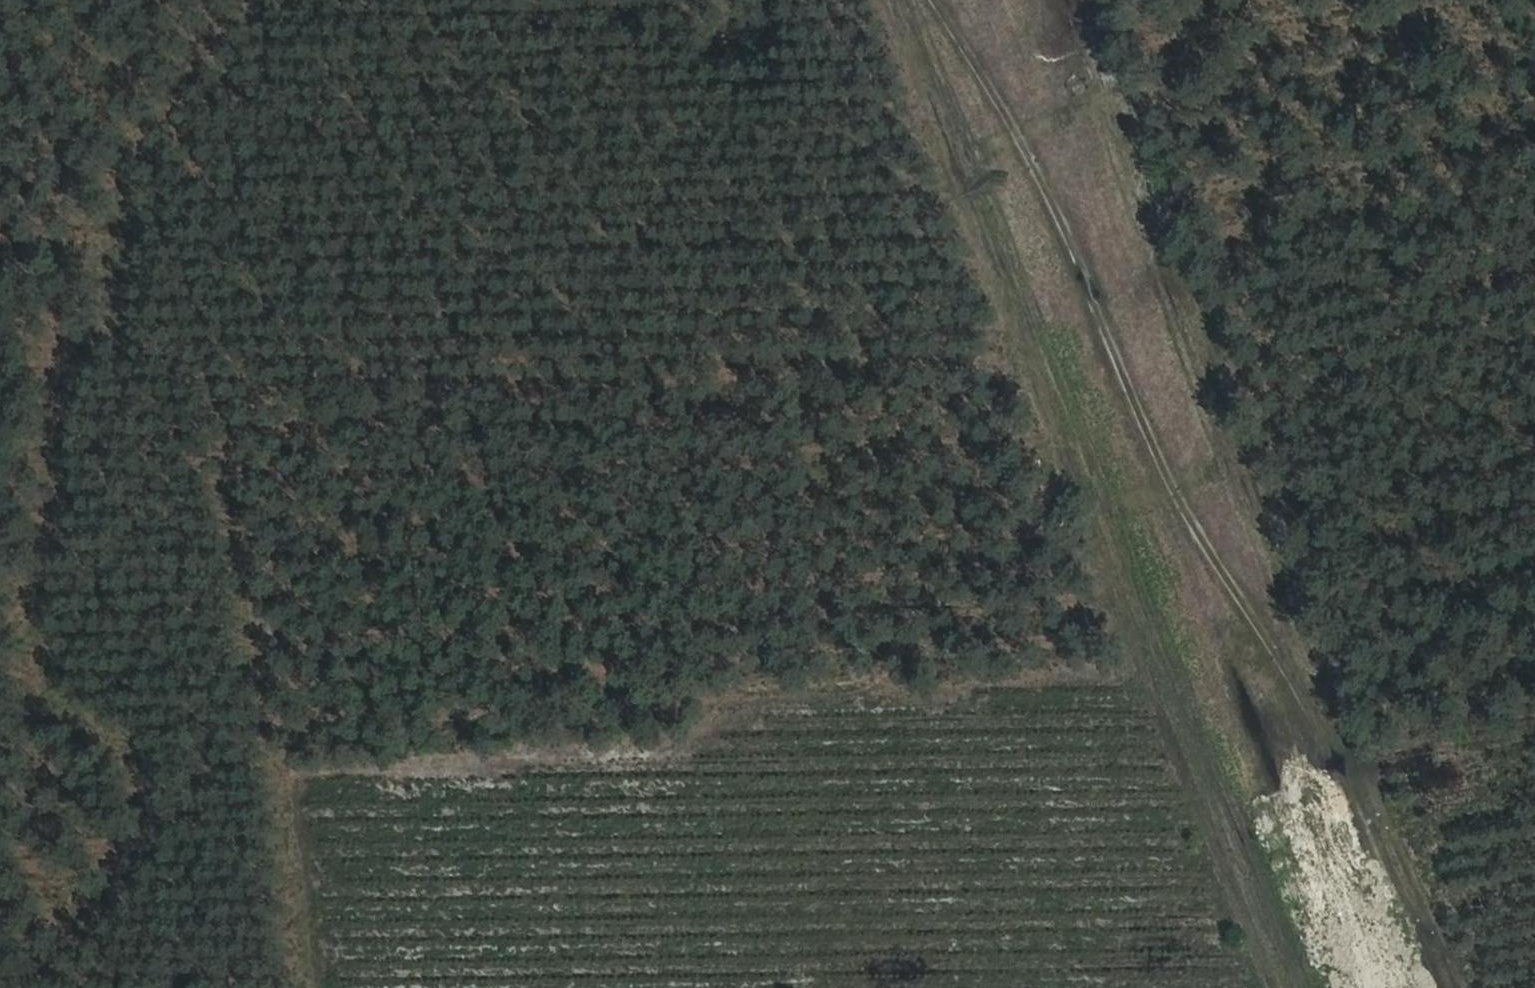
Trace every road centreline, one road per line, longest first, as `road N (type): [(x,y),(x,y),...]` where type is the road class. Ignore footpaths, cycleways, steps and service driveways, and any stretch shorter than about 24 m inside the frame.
road 1 (track): [(1006,0),(1397,987)]

